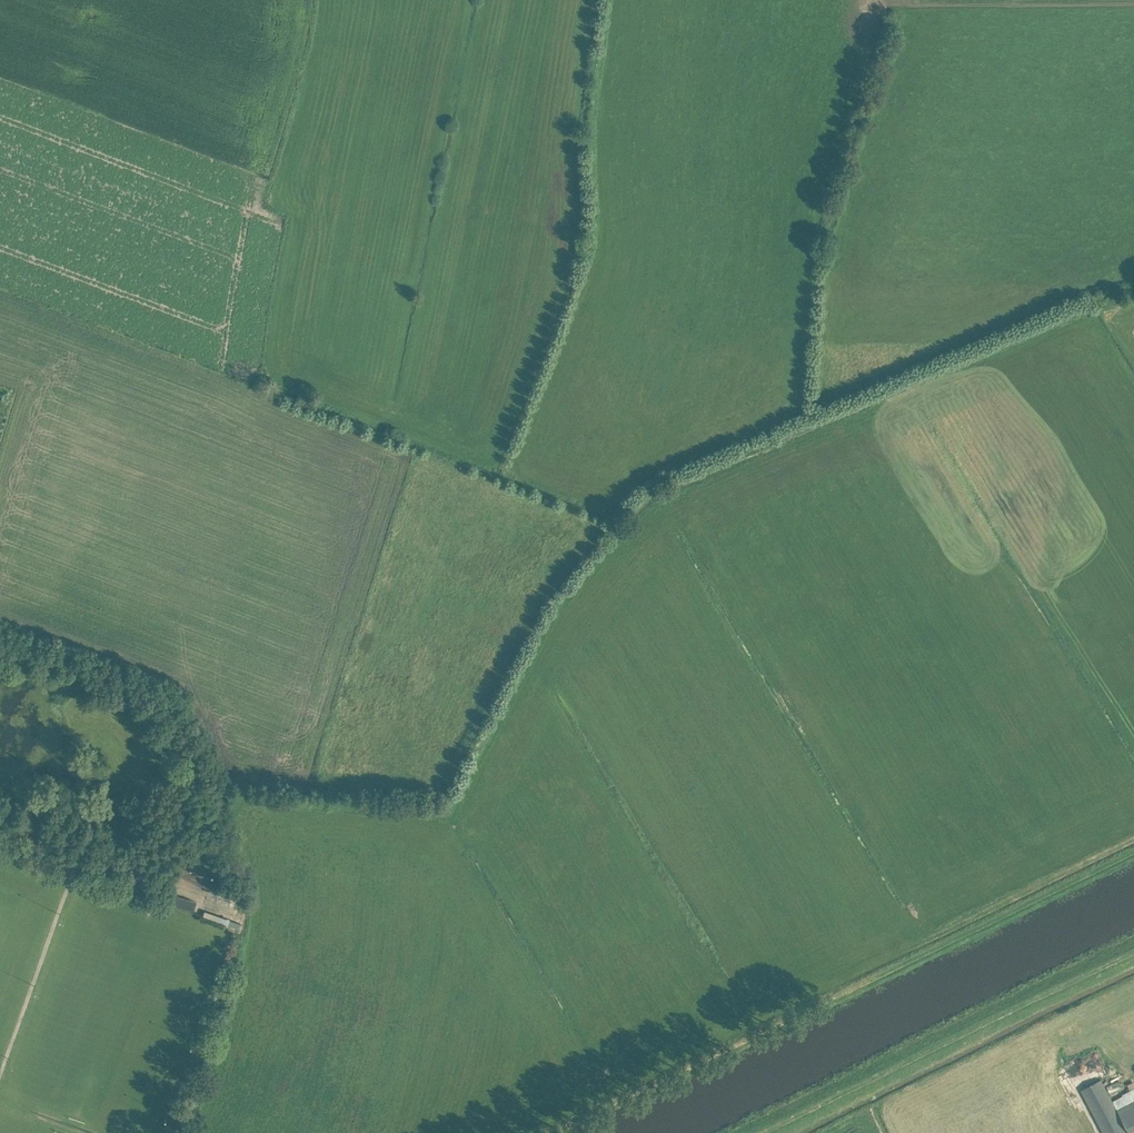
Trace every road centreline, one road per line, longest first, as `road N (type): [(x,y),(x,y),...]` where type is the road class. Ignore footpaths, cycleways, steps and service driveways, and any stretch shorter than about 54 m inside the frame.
road 1 (track): [(1133,842),(541,1132)]

